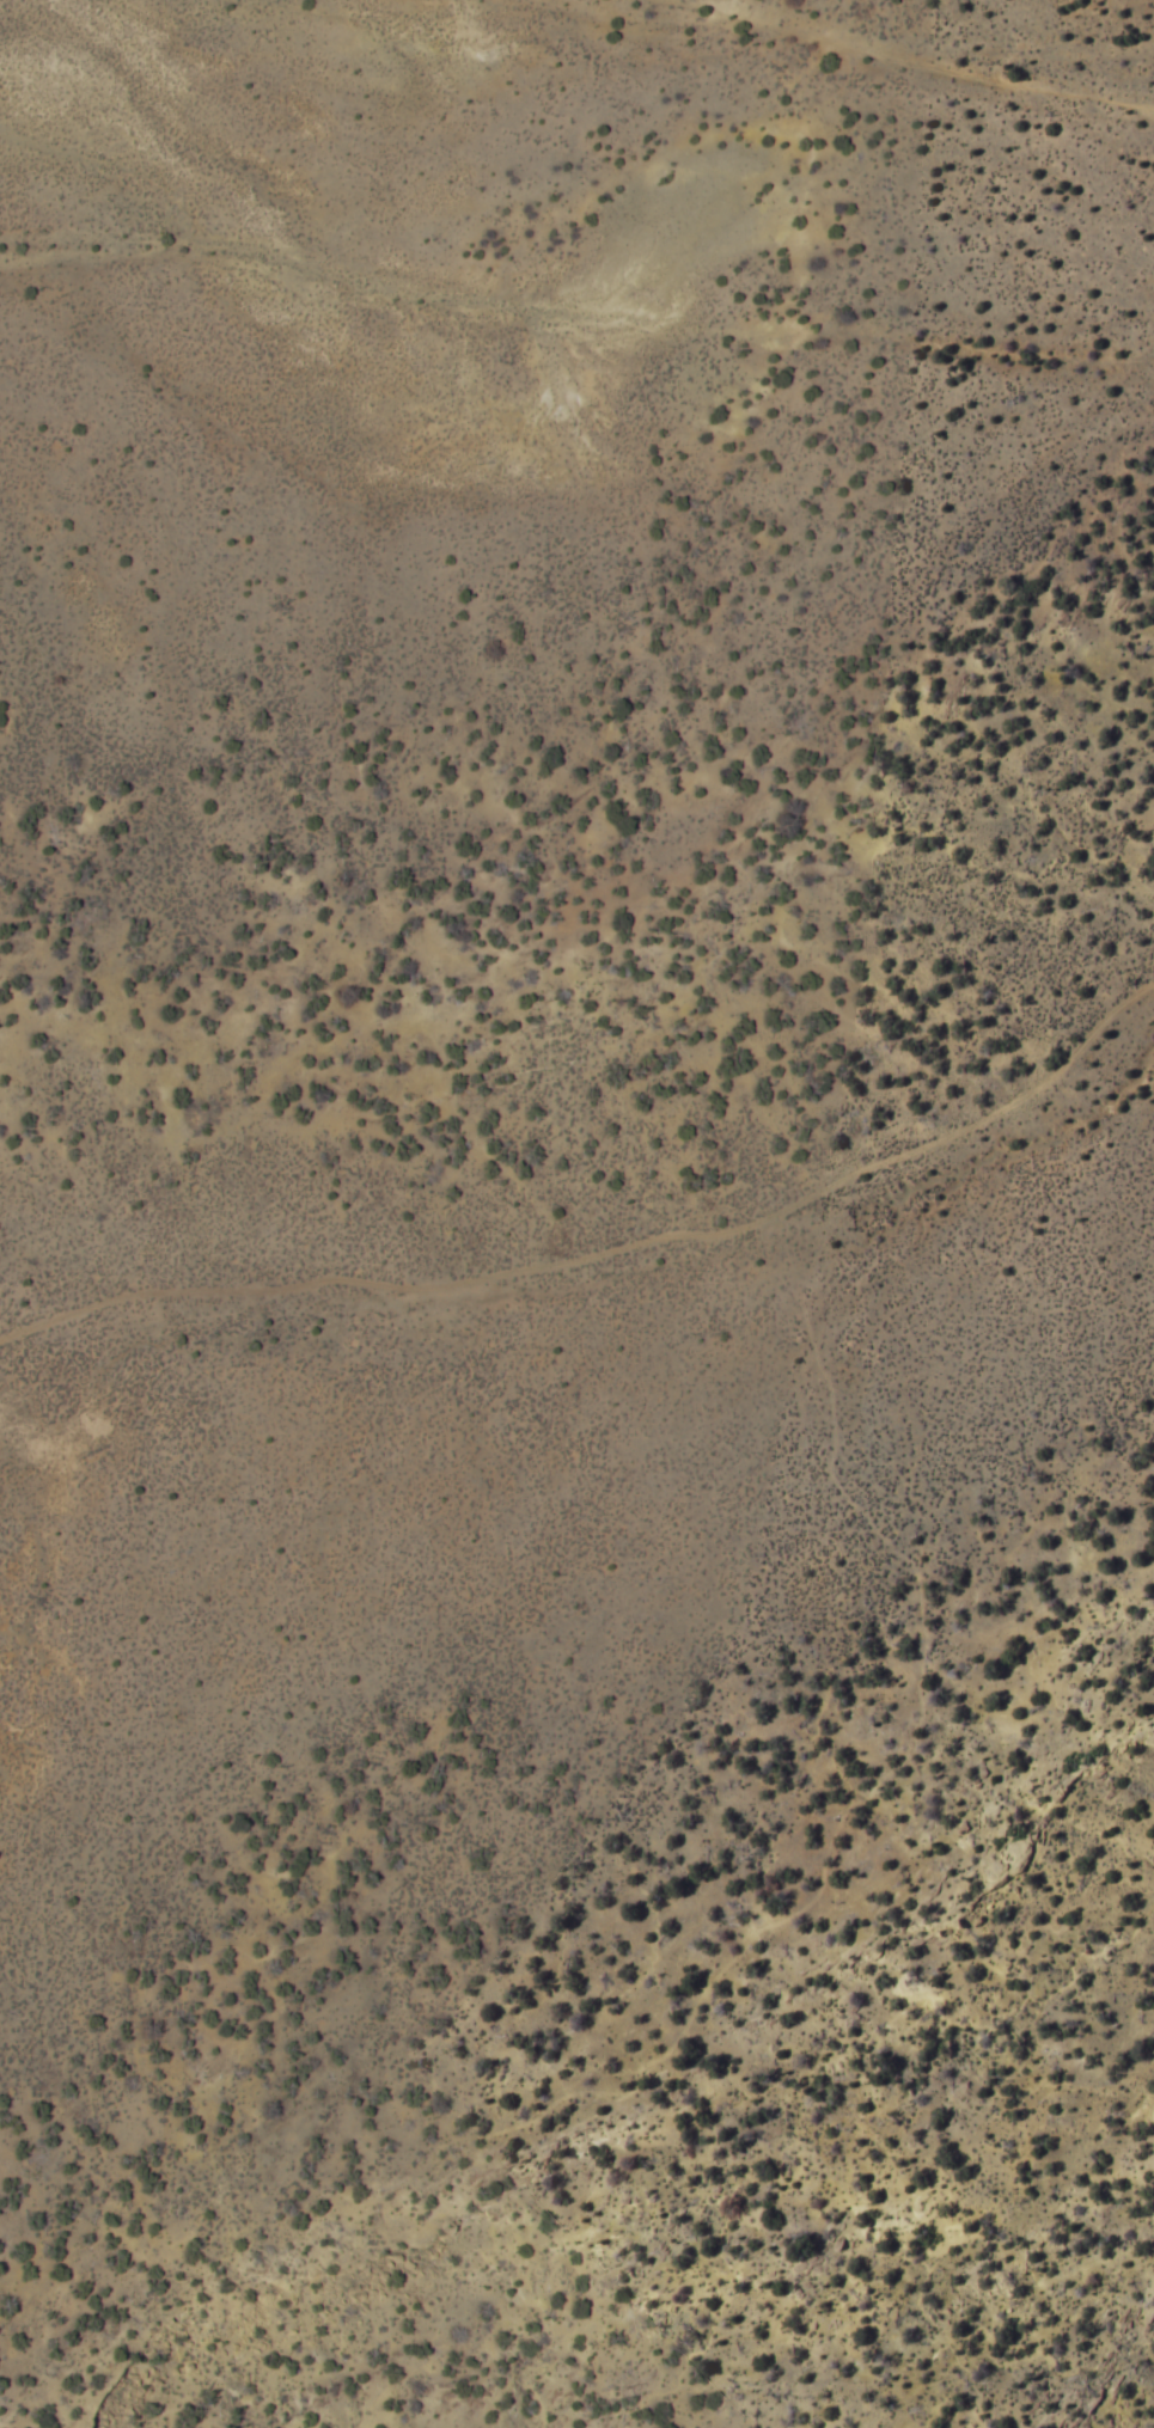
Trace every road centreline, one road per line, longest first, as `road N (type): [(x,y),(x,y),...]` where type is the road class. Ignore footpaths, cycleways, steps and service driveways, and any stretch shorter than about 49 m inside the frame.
road 1 (residential): [(922,0),(1153,56)]

